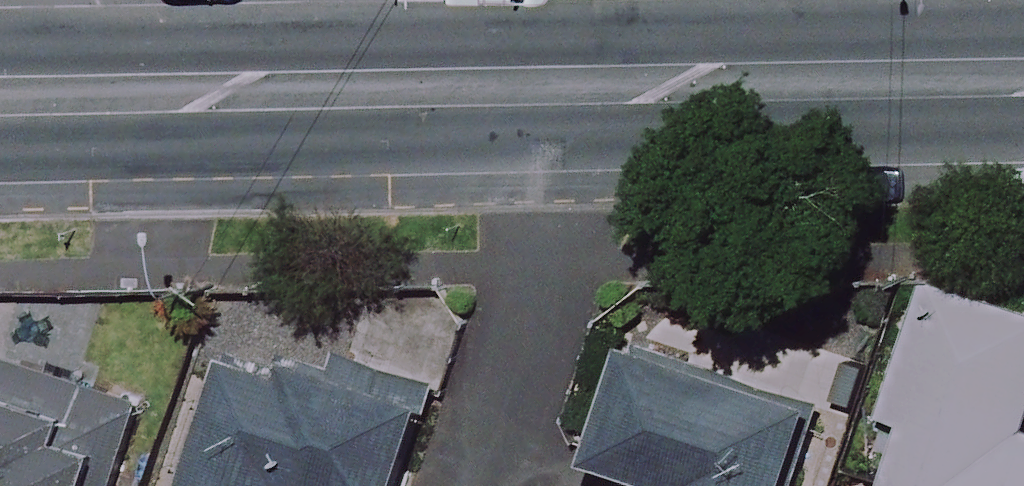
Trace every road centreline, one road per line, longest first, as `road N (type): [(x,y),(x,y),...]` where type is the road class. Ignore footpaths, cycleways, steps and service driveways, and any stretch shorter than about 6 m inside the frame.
road 1 (secondary): [(556,89),(0,98)]
road 2 (secondary): [(1023,79),(556,89)]
road 3 (residential): [(450,485),(556,89)]

